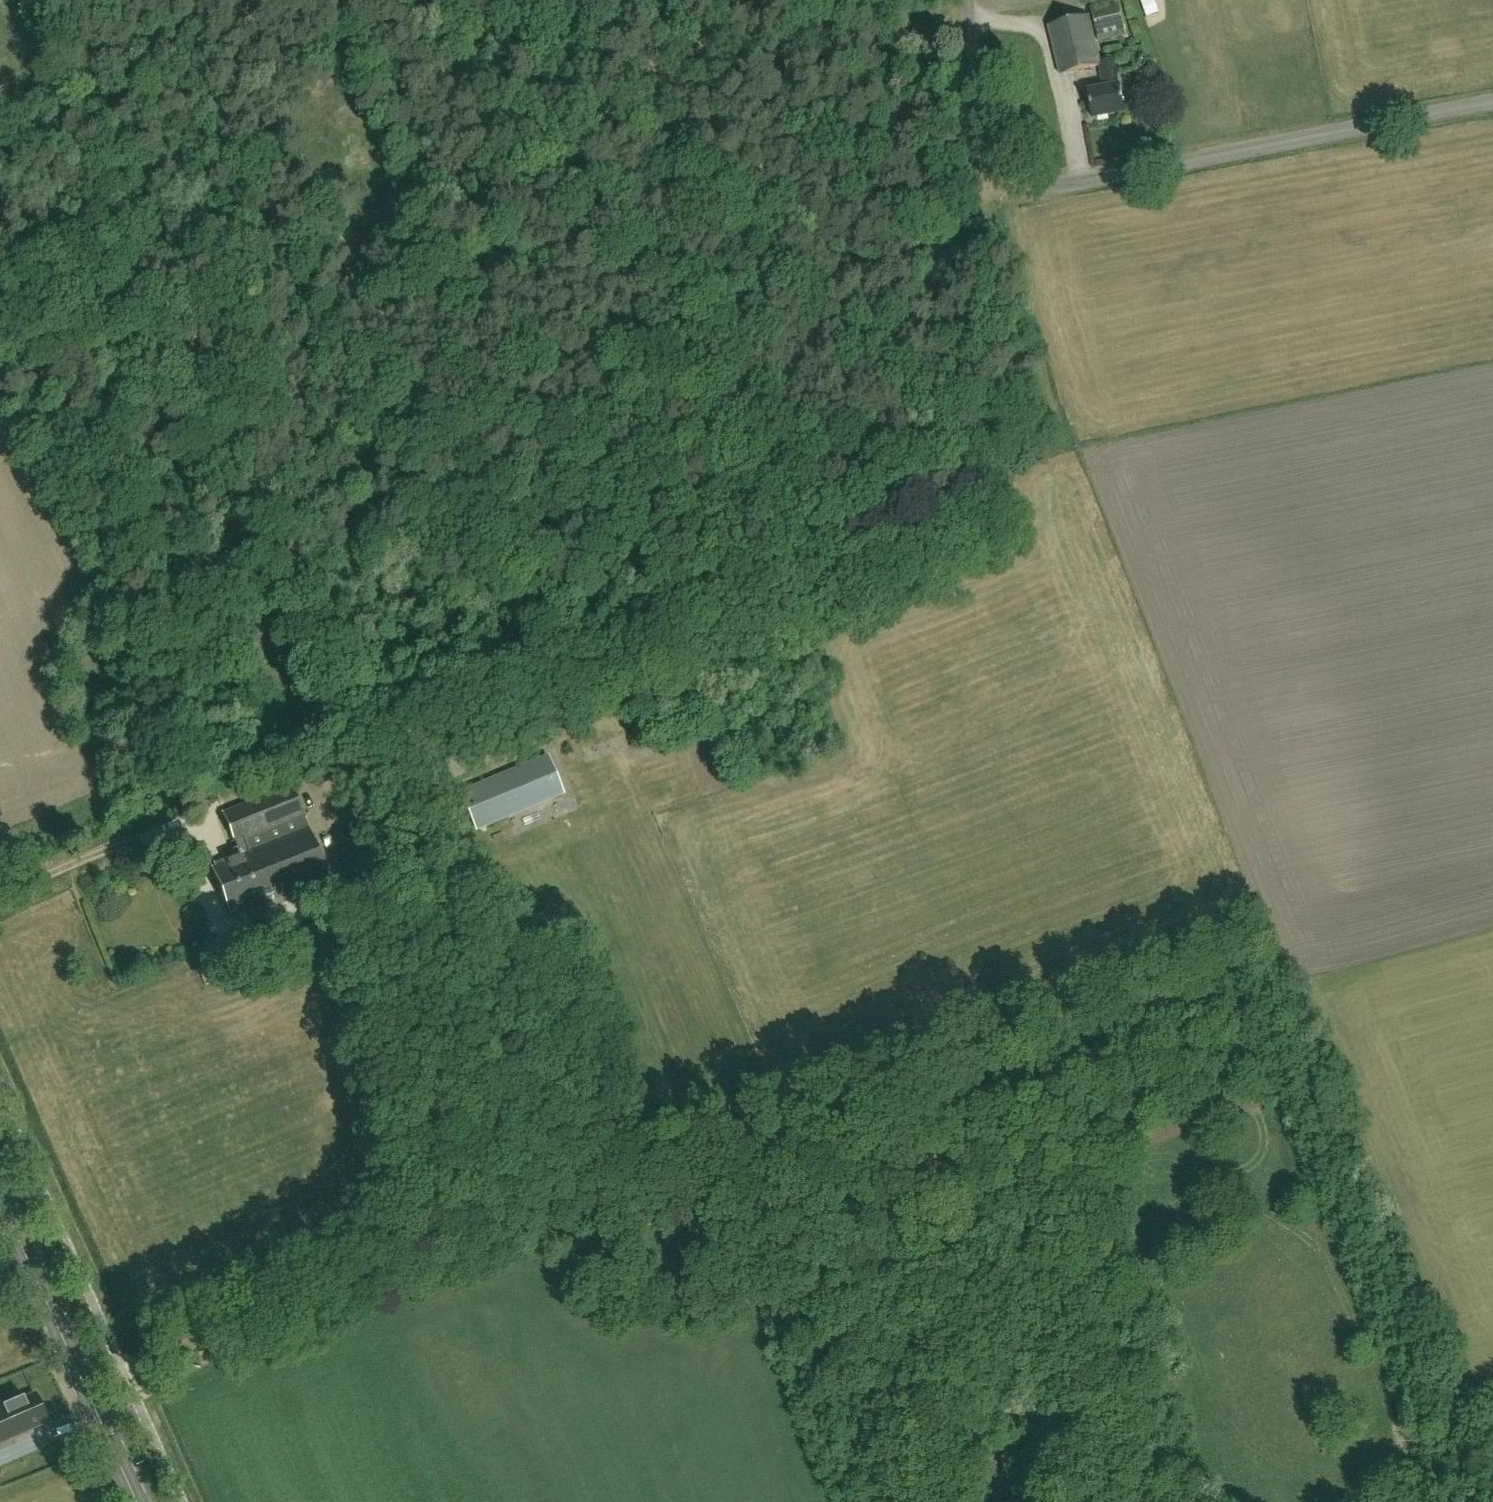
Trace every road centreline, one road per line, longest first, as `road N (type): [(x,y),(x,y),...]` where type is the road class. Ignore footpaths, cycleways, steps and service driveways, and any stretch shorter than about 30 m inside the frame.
road 1 (track): [(1002,171),(988,212),(1037,376),(1000,415),(995,516),(543,695),(544,717)]
road 2 (unclassified): [(1492,103),(1067,184),(1024,181),(990,160),(977,134),(969,0)]
road 3 (secondary): [(137,1501),(0,1199)]

